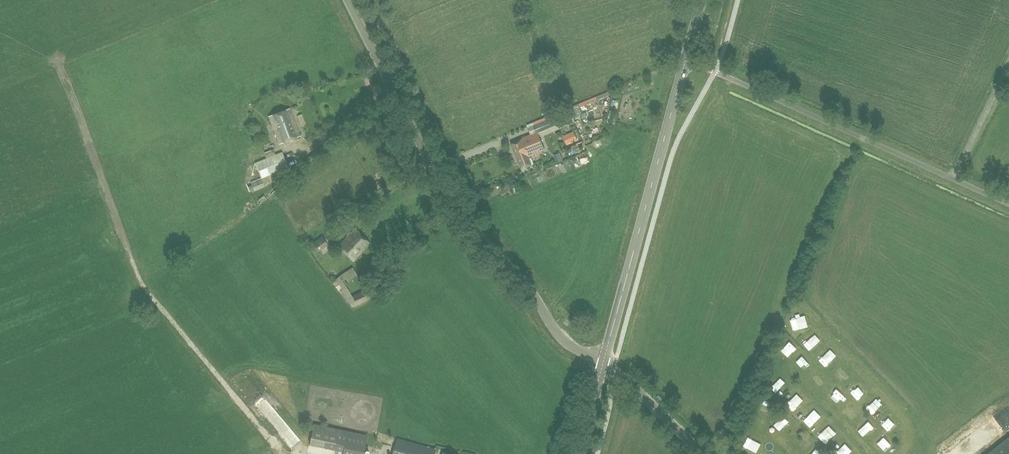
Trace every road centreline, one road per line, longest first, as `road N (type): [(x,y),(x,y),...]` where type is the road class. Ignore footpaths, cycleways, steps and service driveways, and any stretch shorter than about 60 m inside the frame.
road 1 (unclassified): [(603,362),(561,339),(449,196),(348,0)]
road 2 (tertiary): [(702,0),(603,362)]
road 3 (unclassified): [(703,453),(603,362)]

